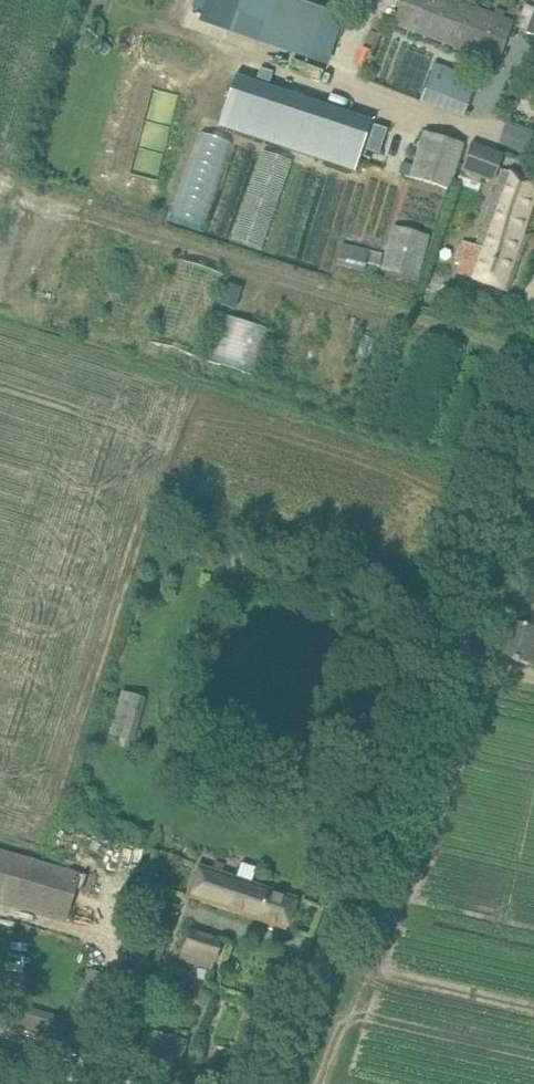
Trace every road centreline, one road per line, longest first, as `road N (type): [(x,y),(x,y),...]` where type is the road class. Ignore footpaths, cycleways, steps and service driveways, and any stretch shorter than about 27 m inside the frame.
road 1 (unclassified): [(261,1083),(418,659),(533,383)]

